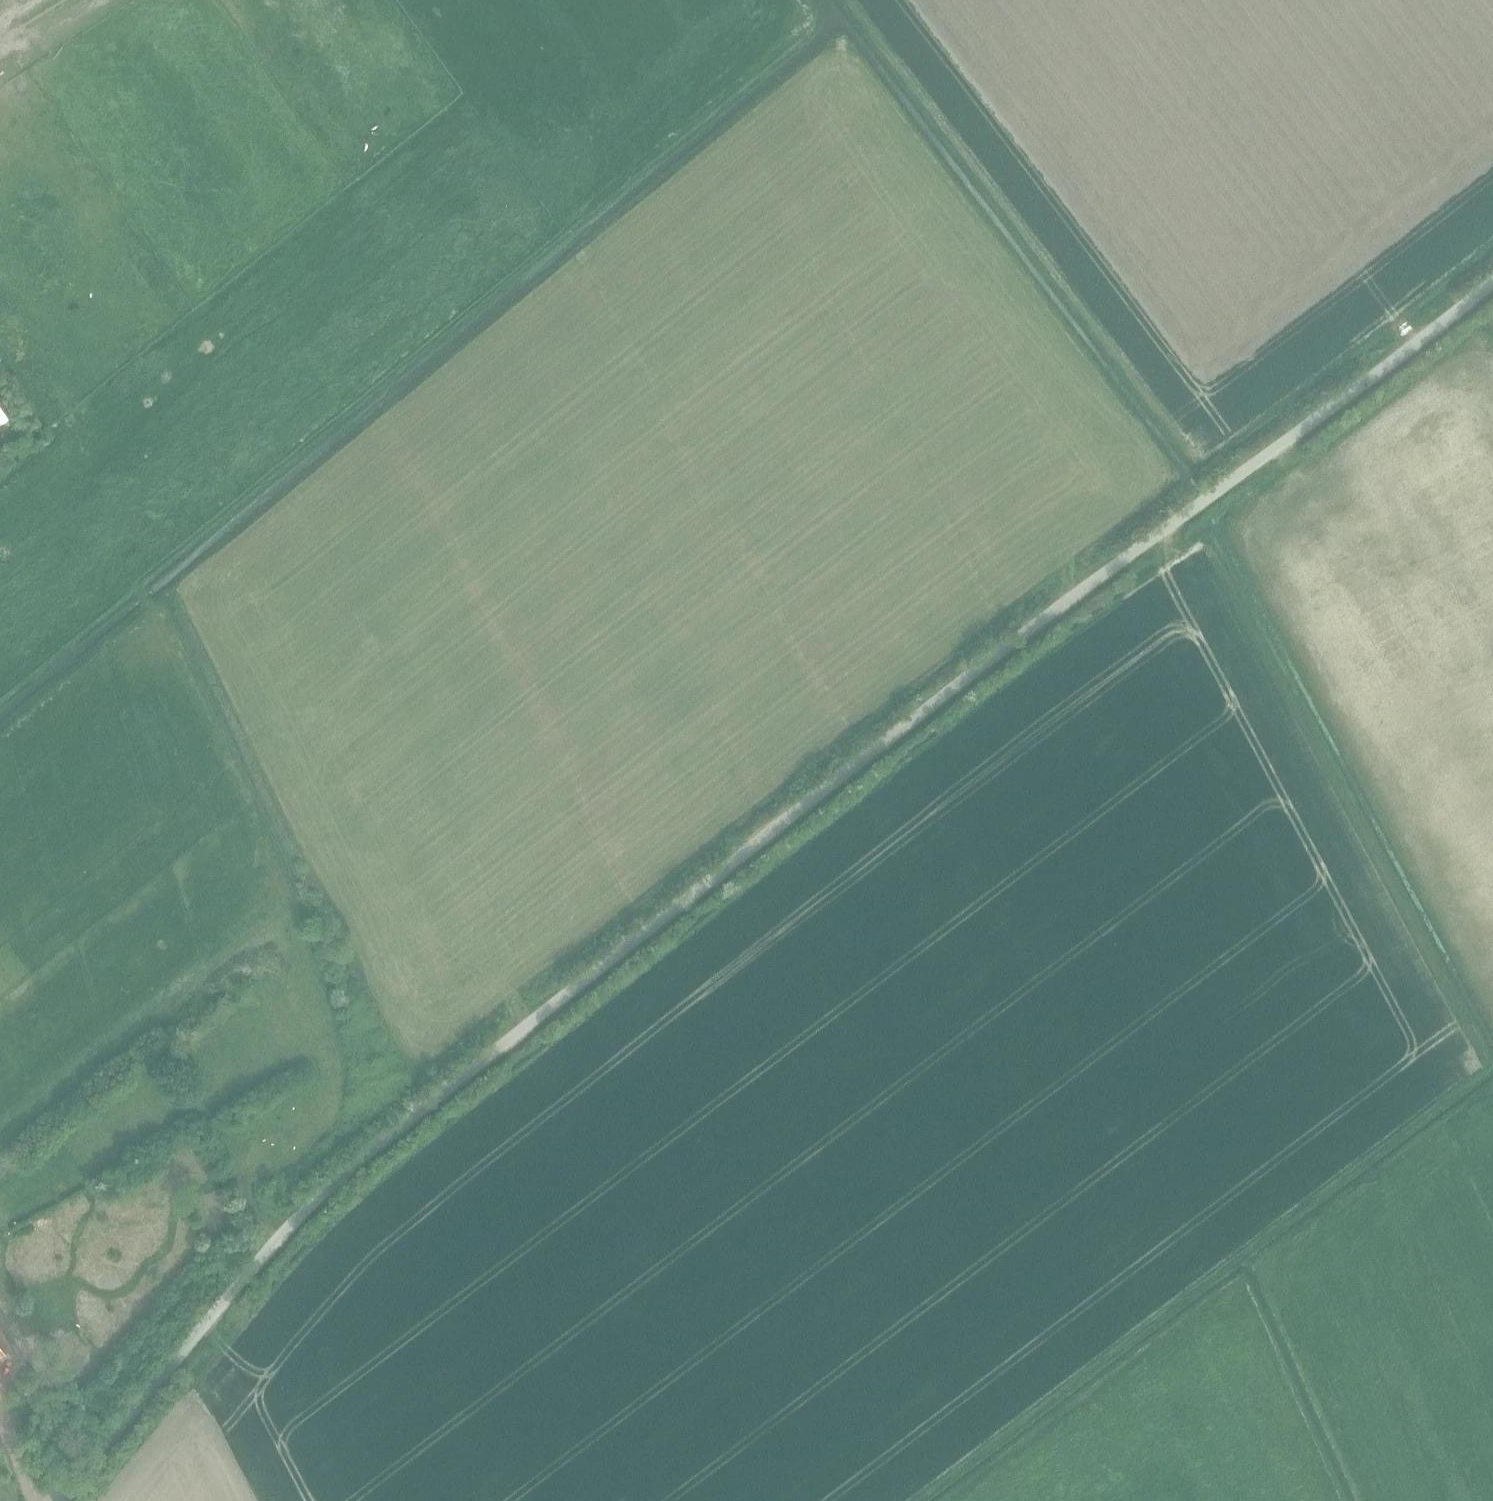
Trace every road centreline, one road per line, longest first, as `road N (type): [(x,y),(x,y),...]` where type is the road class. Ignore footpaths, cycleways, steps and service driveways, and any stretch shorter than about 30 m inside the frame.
road 1 (unclassified): [(57,1500),(275,1240),(361,1155),(909,722),(1492,278)]

